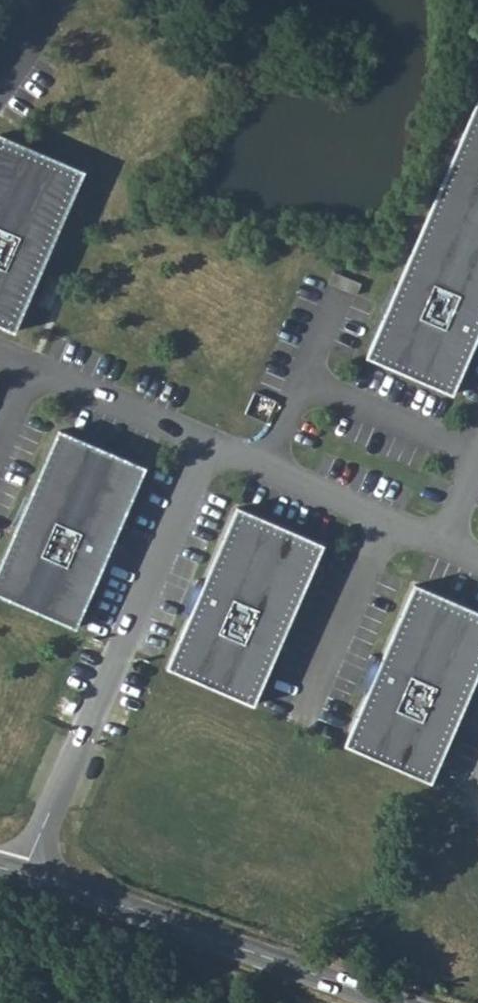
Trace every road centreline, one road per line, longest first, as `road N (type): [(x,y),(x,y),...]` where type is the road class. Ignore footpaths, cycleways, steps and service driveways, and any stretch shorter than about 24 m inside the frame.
road 1 (tertiary): [(0,868),(387,1002)]

